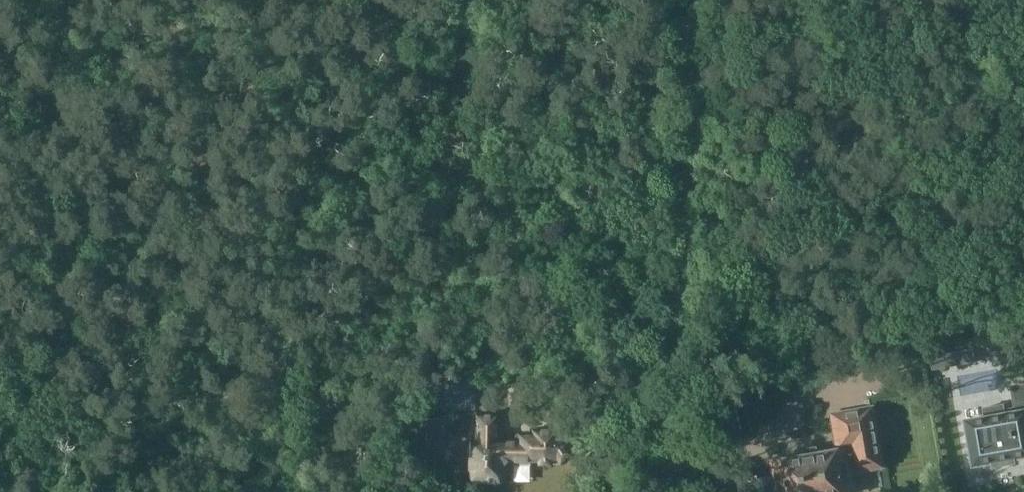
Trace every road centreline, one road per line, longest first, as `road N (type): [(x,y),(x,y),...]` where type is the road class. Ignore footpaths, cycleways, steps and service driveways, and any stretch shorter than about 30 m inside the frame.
road 1 (track): [(681,413),(697,0)]

